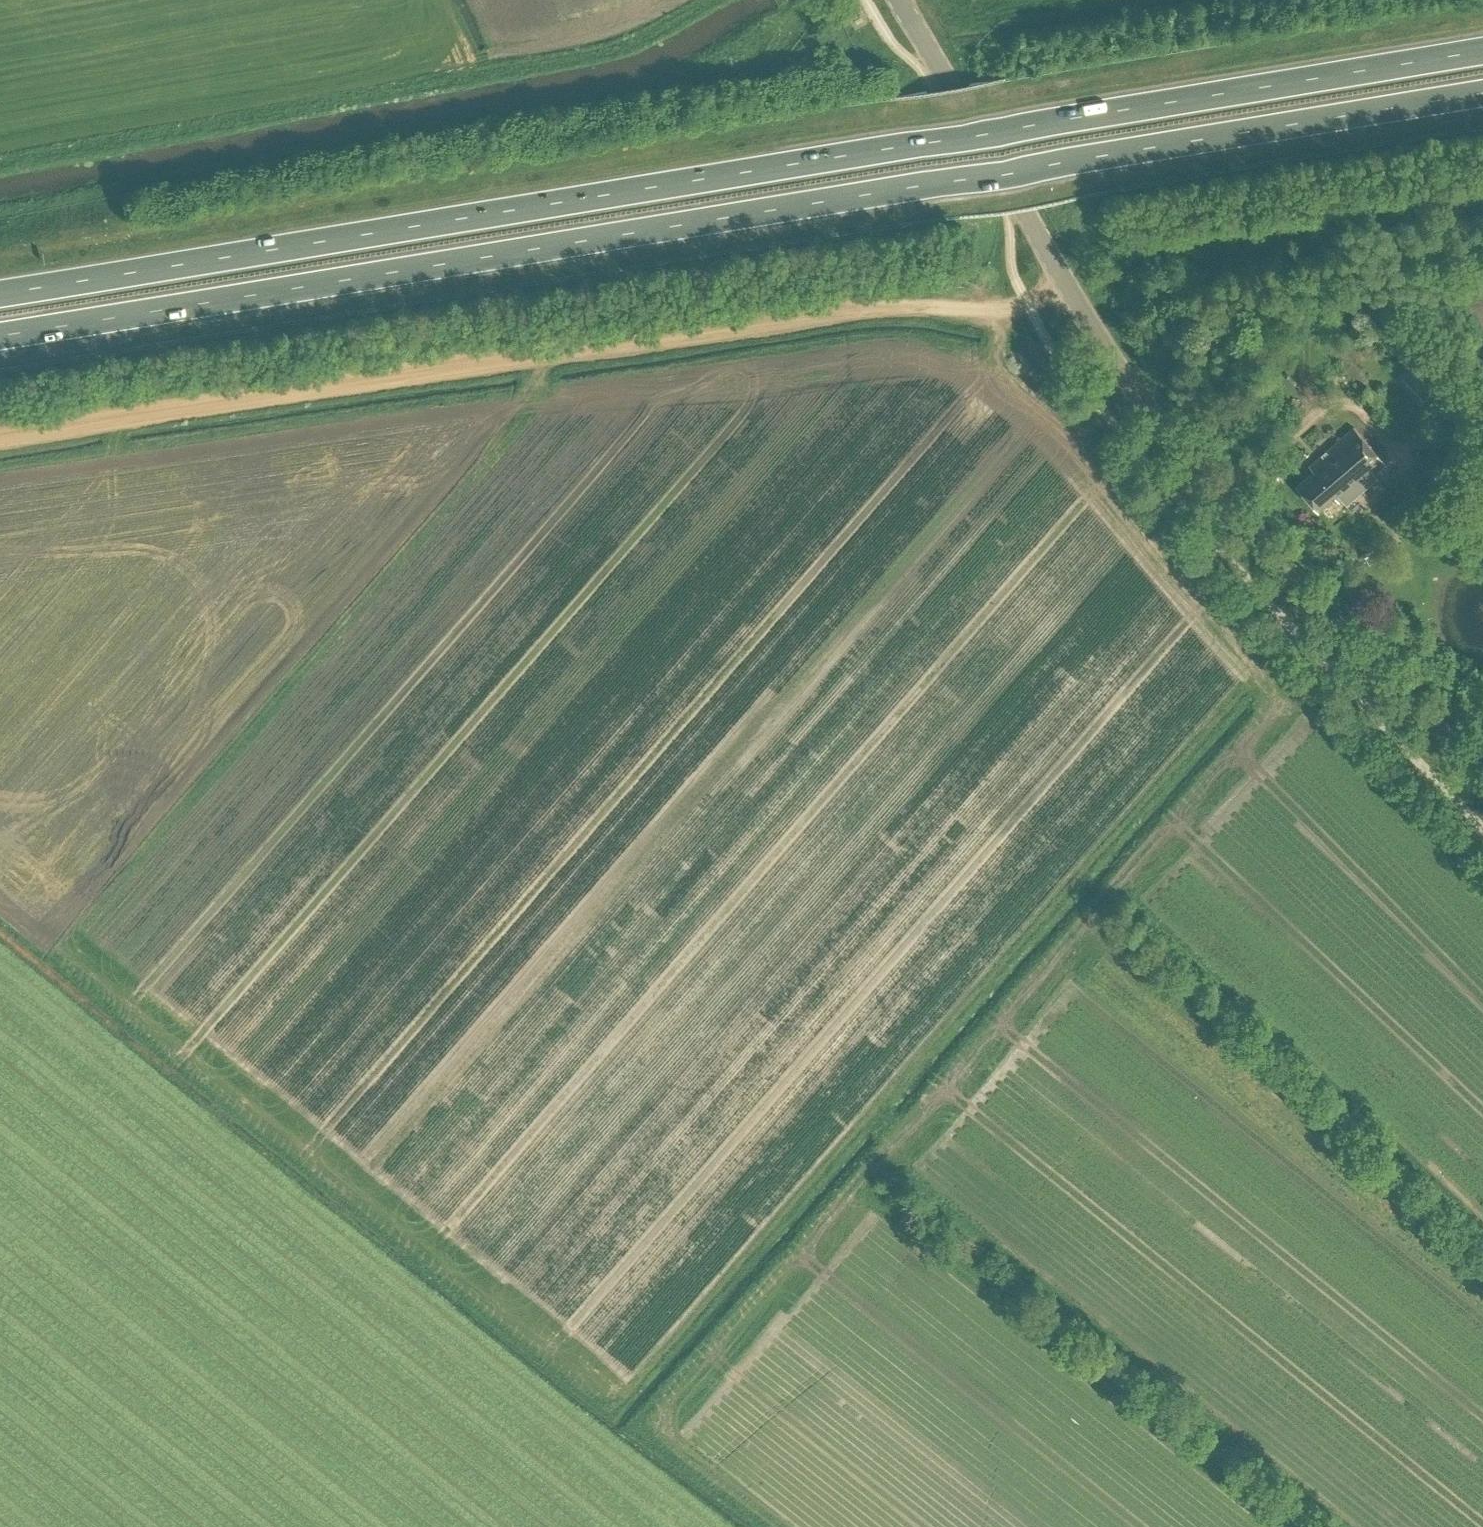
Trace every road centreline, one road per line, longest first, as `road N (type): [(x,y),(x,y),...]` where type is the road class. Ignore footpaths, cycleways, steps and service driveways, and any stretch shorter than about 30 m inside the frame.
road 1 (trunk): [(1482,52),(0,294)]
road 2 (trunk): [(0,336),(1482,95)]
road 3 (track): [(0,433),(816,308),(1028,304)]
road 4 (tertiary): [(900,0),(1122,375),(1189,459),(1482,773)]
road 5 (track): [(714,0),(605,50),(0,162)]

